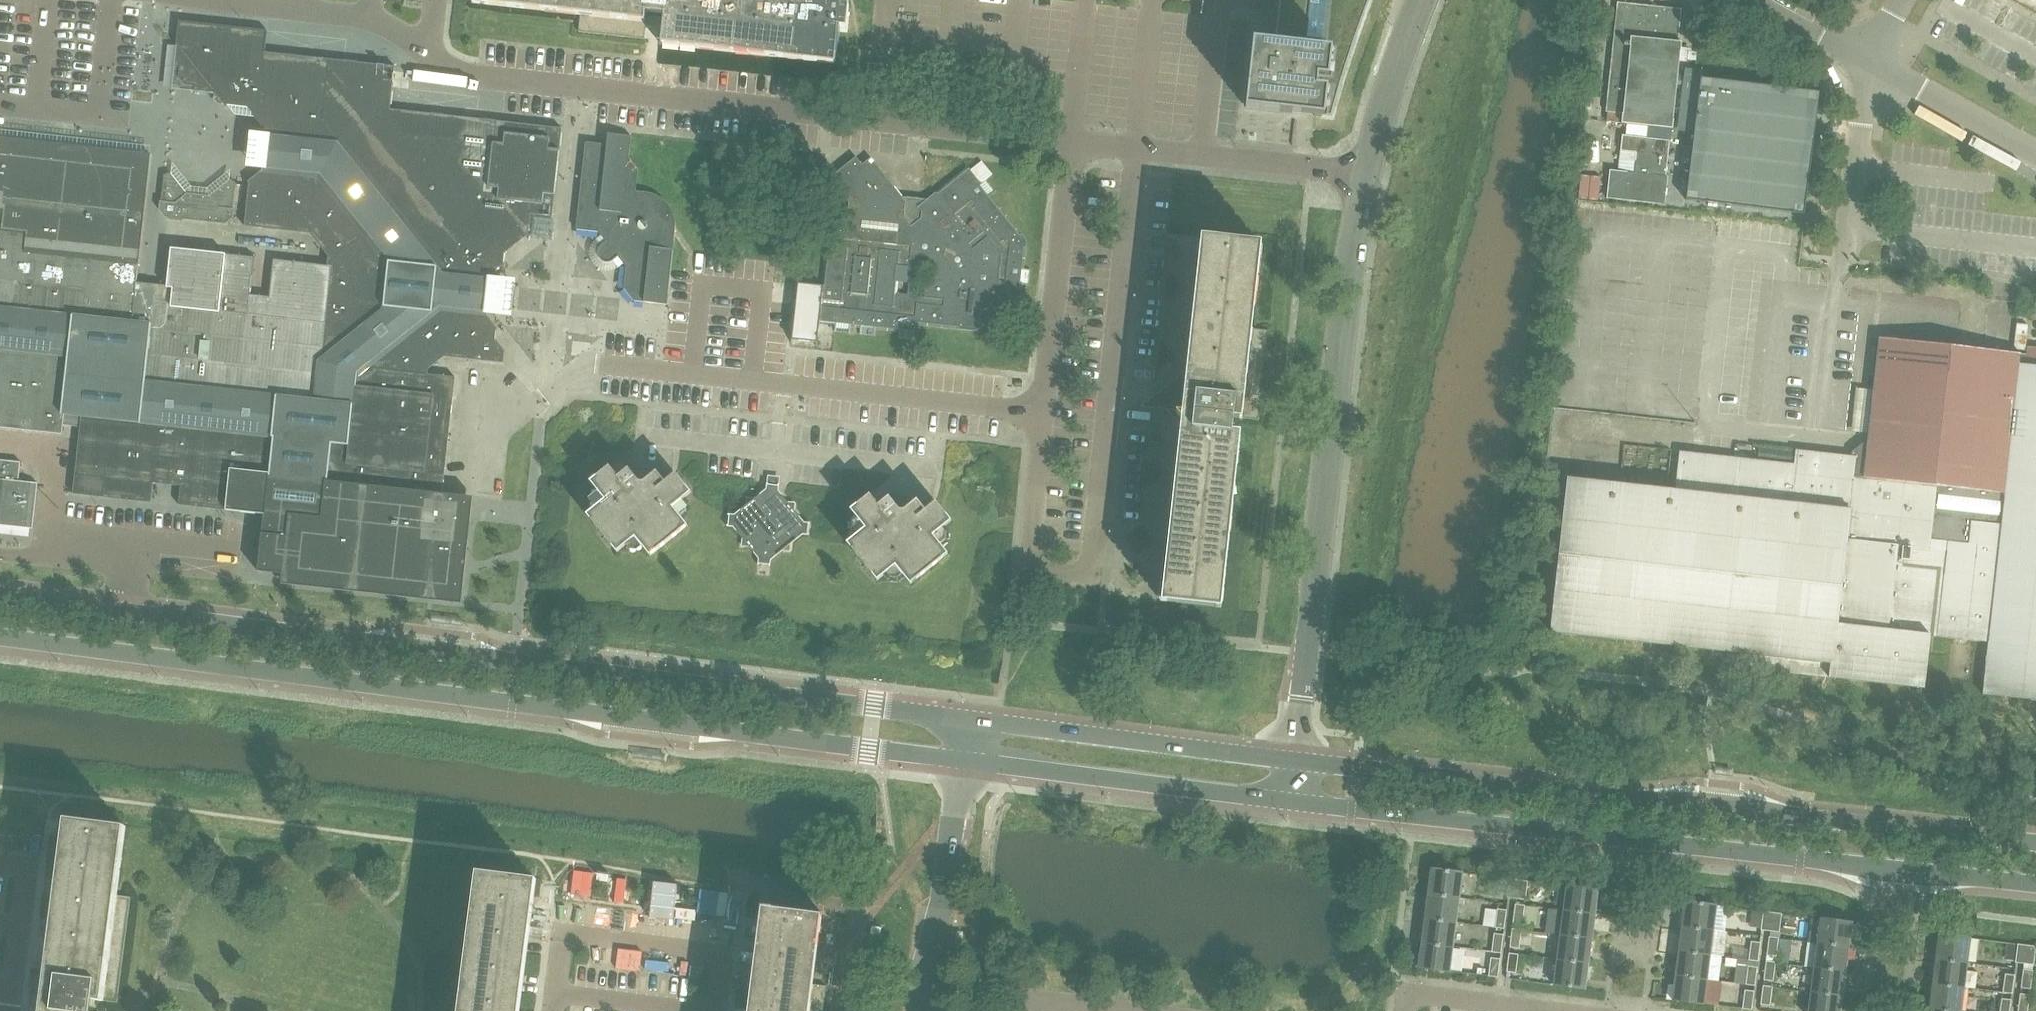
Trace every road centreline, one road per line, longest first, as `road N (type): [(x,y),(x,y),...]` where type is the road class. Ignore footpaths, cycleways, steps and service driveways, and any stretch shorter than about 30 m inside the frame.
road 1 (secondary): [(968,719),(0,597)]
road 2 (secondary): [(0,637),(962,761)]
road 3 (secondary): [(1292,808),(2035,885)]
road 4 (secondary): [(2035,842),(1297,760)]
road 5 (residential): [(1072,144),(467,77),(430,53)]
road 6 (residential): [(1141,152),(1099,576),(1032,569),(1047,416)]
road 7 (residential): [(1297,760),(1364,176)]
road 8 (residential): [(1047,416),(585,365)]
road 9 (secondary): [(962,761),(1292,808)]
road 10 (secondary): [(1297,760),(968,719)]
road 11 (residential): [(716,1010),(723,960),(567,940),(557,1010)]
road 12 (residential): [(1047,416),(1072,144)]
road 13 (residential): [(926,1010),(962,761)]
road 14 (residential): [(1364,176),(1141,152)]
road 15 (residential): [(430,53),(371,16),(237,0)]
road 16 (unclassified): [(2035,154),(1869,61)]
road 17 (residential): [(1364,176),(1418,0)]
road 18 (residential): [(5,1010),(22,871),(0,868)]
road 19 (residential): [(1401,1010),(1403,995),(1531,1010)]
road 20 (unclassified): [(1869,61),(1760,0)]

